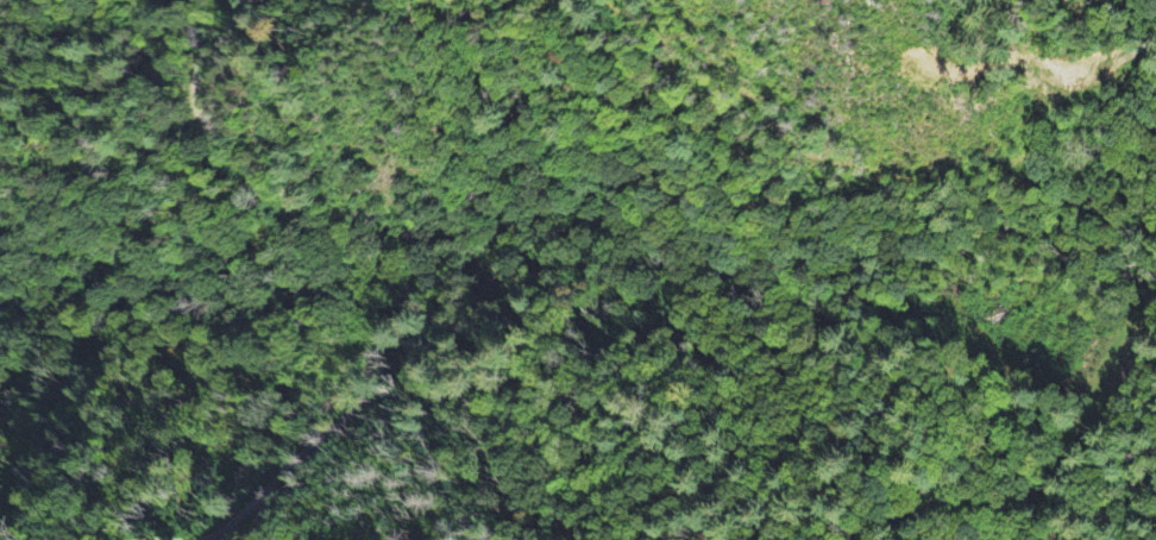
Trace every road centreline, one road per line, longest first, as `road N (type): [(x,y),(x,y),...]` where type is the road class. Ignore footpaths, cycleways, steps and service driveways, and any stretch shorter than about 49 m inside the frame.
road 1 (track): [(192,539),(234,516),(351,404),(376,349),(420,294),(433,253),(413,237),(351,238),(334,230),(224,149),(196,108),(196,80),(238,0)]

